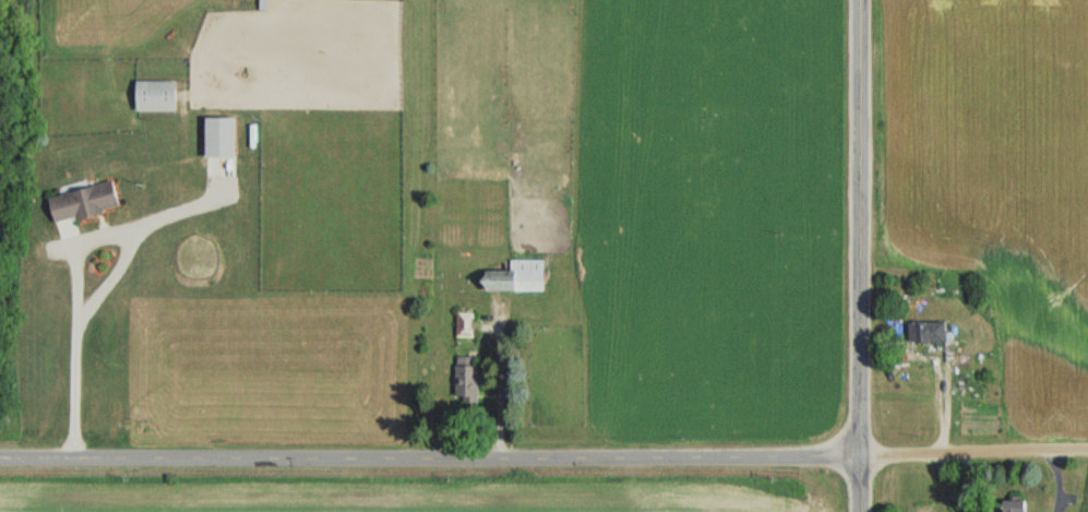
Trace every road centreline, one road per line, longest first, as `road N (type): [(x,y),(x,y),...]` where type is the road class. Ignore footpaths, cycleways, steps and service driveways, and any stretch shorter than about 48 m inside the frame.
road 1 (residential): [(0,455),(1087,450)]
road 2 (residential): [(858,511),(859,0)]

